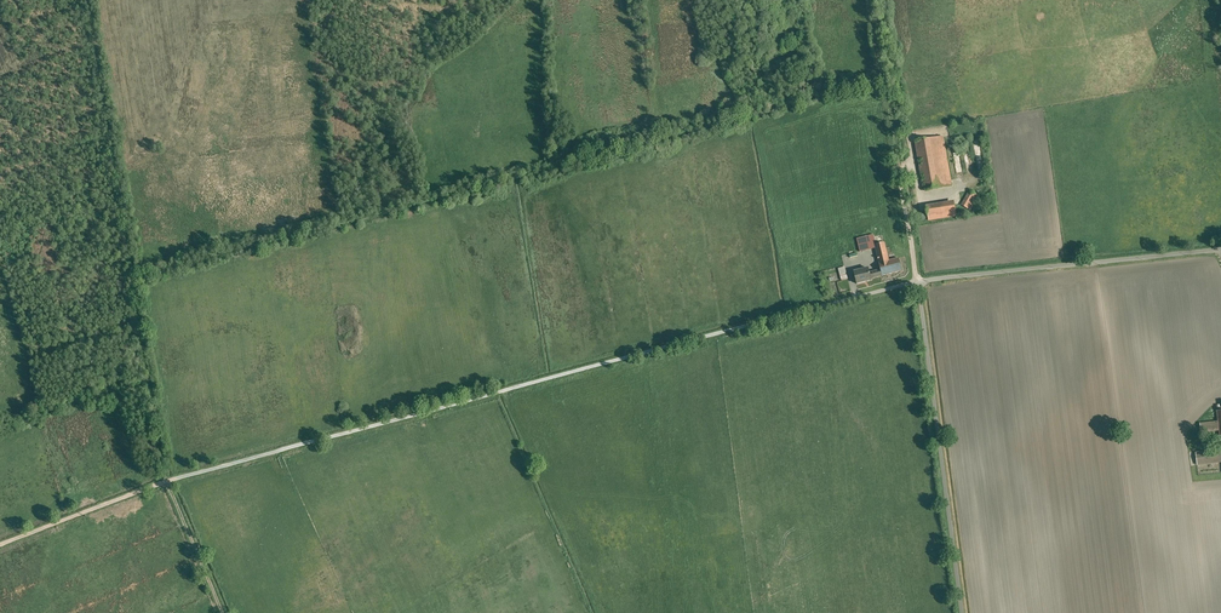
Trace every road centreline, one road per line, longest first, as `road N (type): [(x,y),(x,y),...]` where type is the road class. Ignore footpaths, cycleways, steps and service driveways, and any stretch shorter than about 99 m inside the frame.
road 1 (track): [(0,546),(167,482),(858,297)]
road 2 (unclassified): [(961,612),(918,282)]
road 3 (unclassified): [(918,282),(1220,251)]
road 4 (track): [(167,482),(223,612)]

